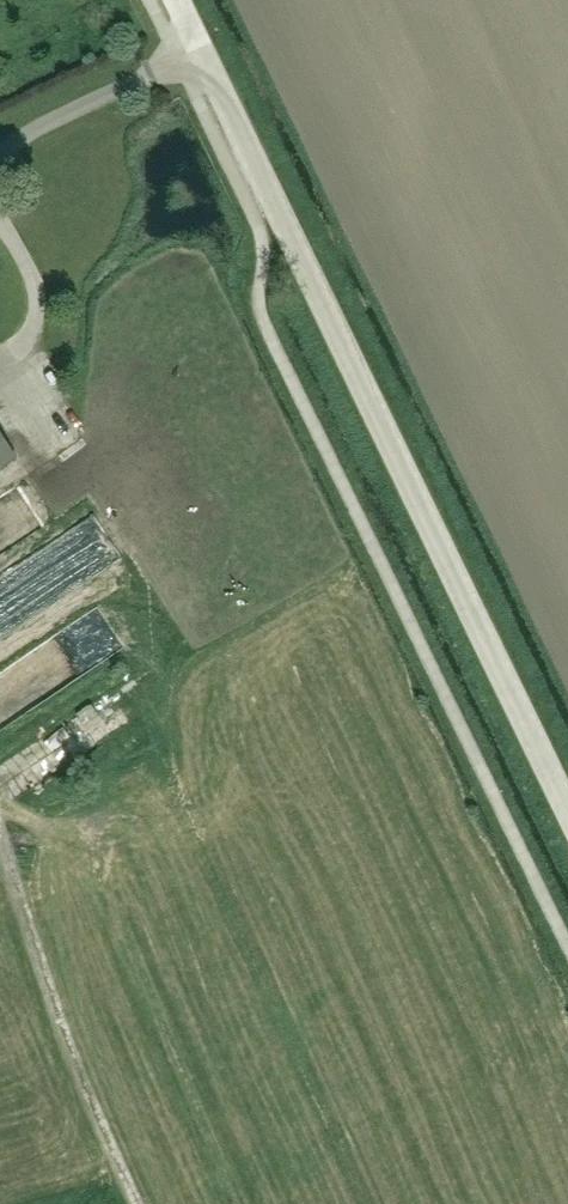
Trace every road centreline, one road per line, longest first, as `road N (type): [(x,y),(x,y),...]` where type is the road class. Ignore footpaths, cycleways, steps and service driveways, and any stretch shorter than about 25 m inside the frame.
road 1 (tertiary): [(567,809),(178,0)]

